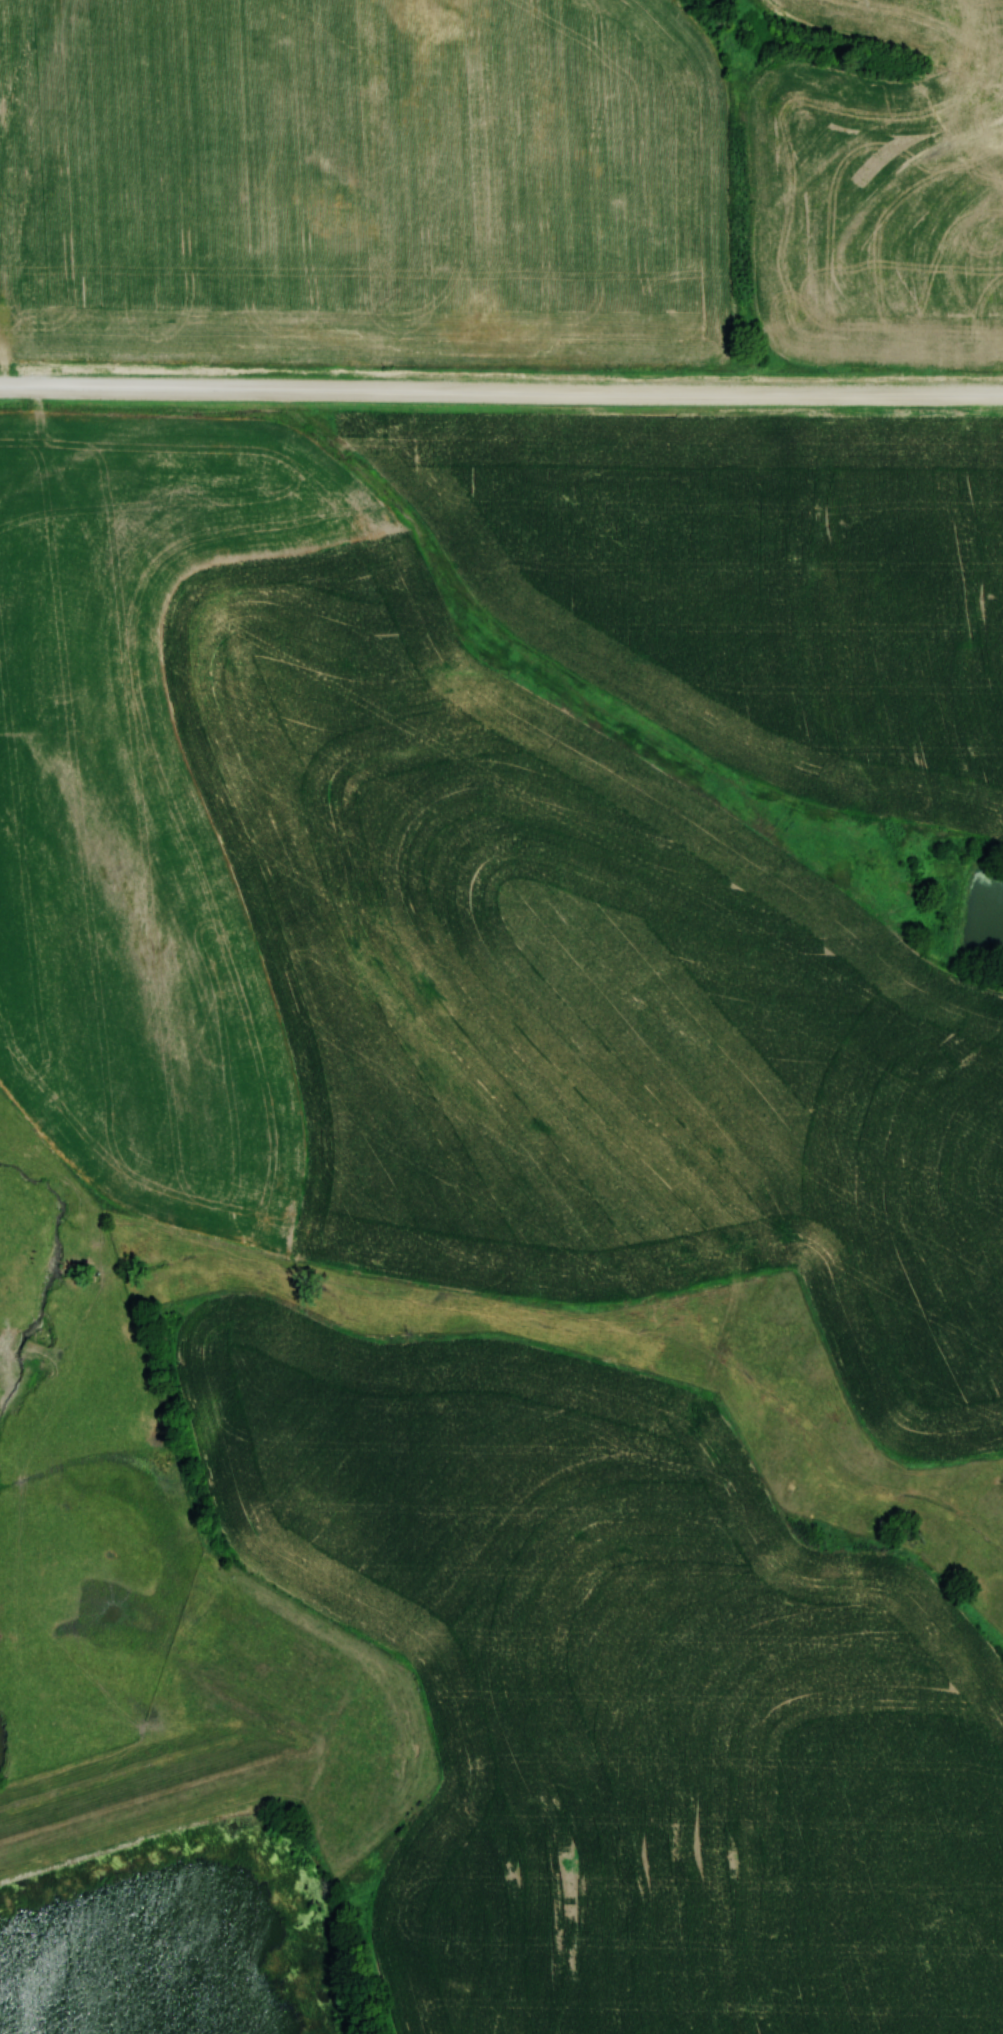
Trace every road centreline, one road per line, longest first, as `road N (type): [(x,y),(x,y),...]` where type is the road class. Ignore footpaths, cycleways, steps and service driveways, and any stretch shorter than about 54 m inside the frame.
road 1 (tertiary): [(1002,391),(0,383)]

